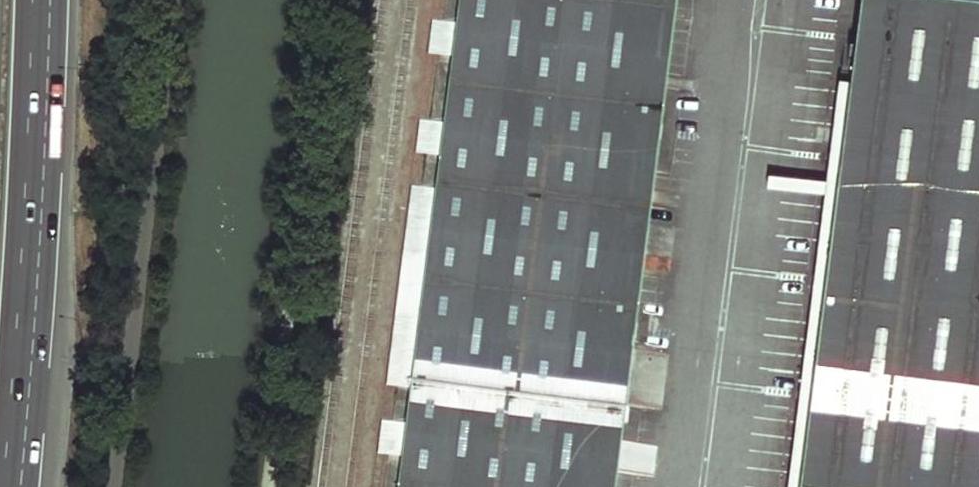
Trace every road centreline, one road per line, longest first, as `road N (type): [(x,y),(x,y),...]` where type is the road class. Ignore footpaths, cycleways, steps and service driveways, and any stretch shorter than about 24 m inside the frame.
road 1 (motorway): [(11,486),(41,0)]

